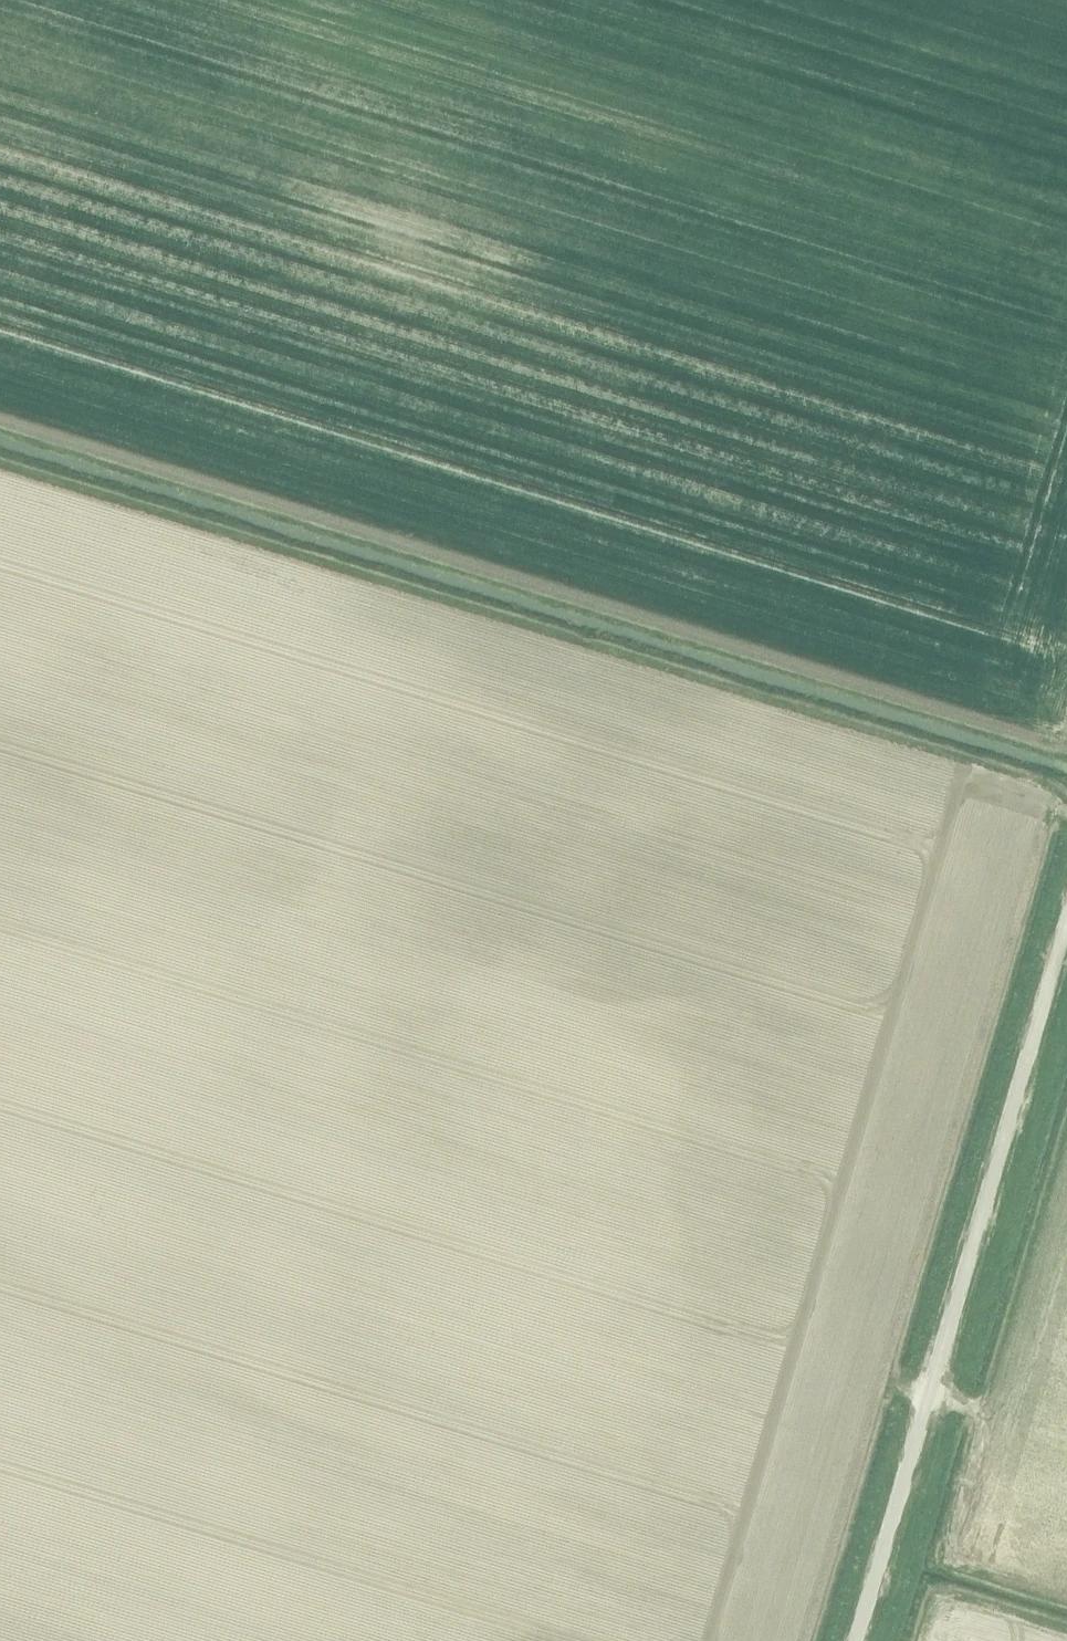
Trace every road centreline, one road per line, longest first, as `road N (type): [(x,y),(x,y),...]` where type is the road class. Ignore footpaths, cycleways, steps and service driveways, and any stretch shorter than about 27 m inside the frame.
road 1 (unclassified): [(855,1640),(1066,917)]

